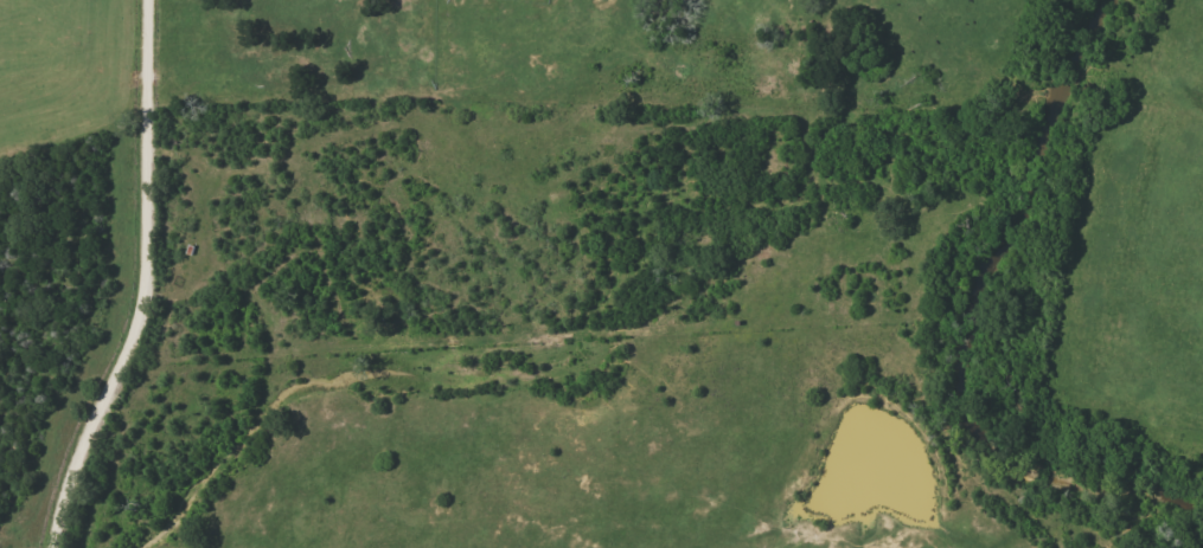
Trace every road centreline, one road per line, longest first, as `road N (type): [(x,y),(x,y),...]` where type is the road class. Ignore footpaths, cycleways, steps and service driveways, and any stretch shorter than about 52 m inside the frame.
road 1 (residential): [(55,547),(72,476),(130,349),(145,297),(150,0)]

